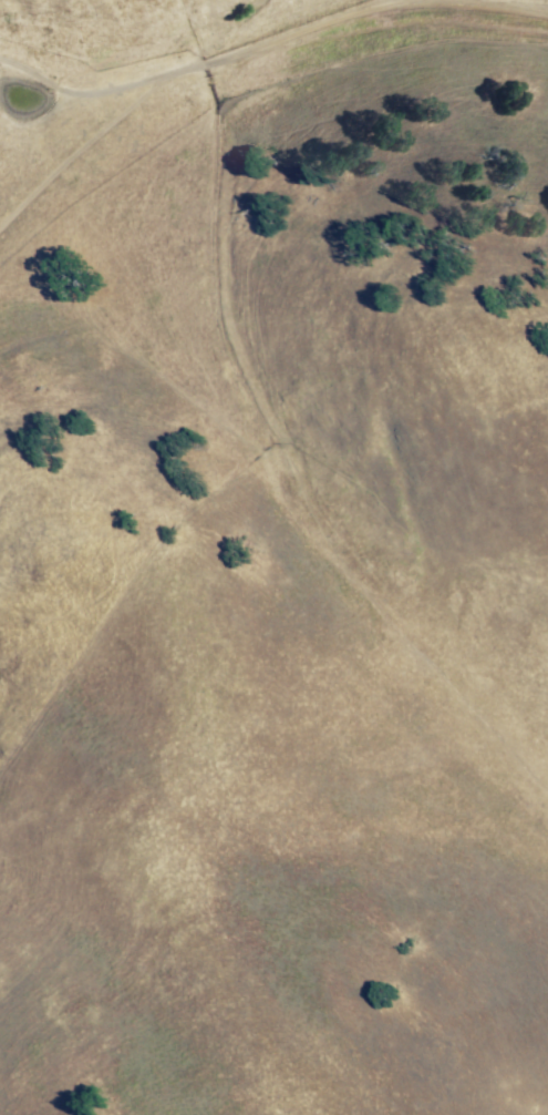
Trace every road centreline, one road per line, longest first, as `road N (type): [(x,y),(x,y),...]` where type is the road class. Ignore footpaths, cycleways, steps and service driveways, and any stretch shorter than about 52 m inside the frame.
road 1 (track): [(547,16),(379,8),(197,71),(0,91)]

